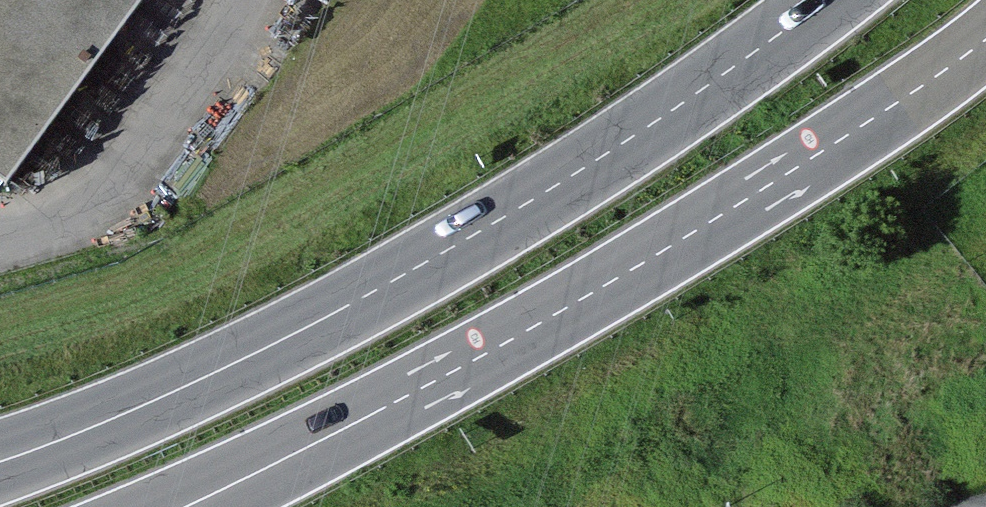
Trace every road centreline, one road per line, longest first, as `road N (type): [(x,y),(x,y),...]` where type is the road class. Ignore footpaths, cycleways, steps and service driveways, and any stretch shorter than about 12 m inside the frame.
road 1 (motorway): [(184,506),(393,407),(680,242),(869,129),(985,46)]
road 2 (motorway): [(835,0),(586,172),(274,353),(56,454)]

